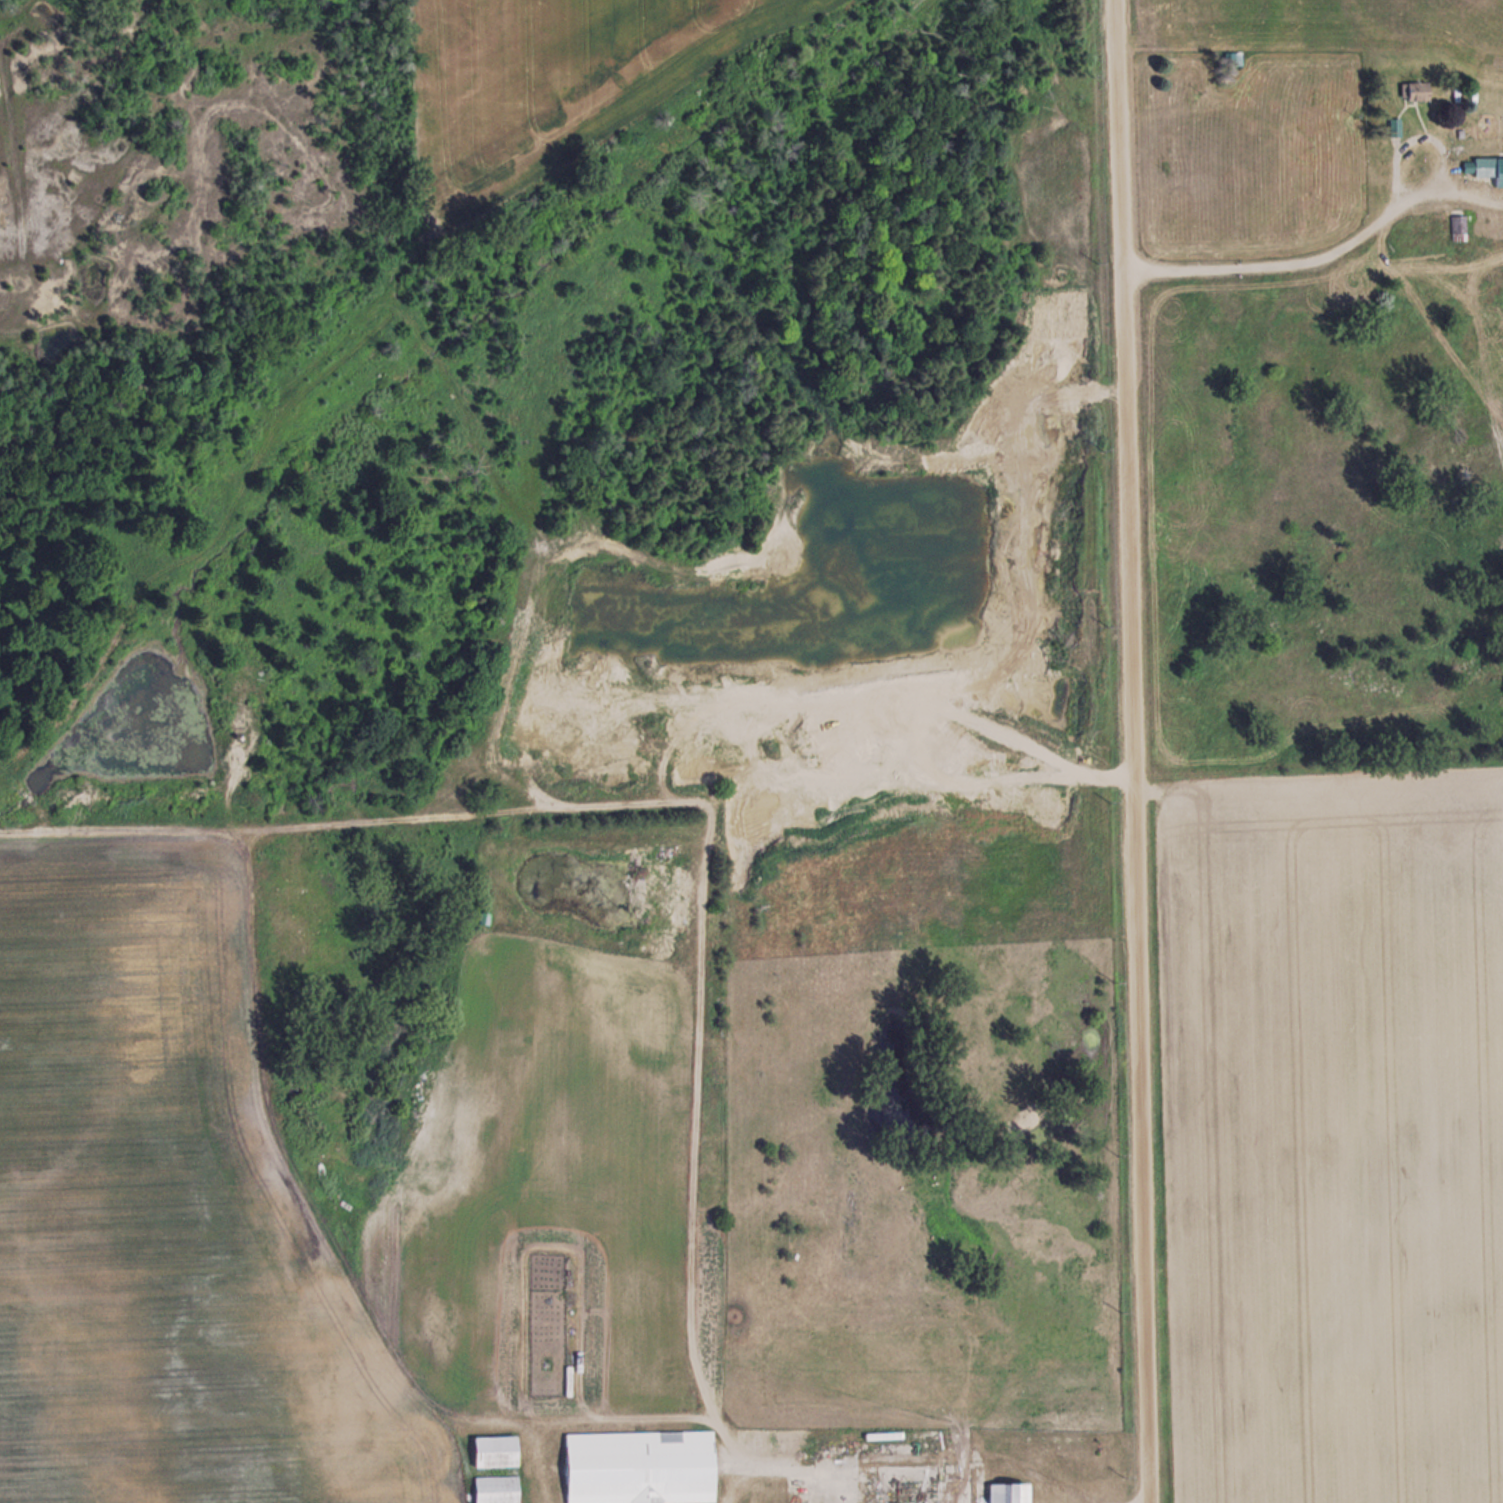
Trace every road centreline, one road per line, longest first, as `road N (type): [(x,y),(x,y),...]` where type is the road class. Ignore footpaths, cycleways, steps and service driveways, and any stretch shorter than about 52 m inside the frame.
road 1 (residential): [(1157,1502),(1120,0)]
road 2 (track): [(1502,179),(1452,188),(1403,215),(1382,247),(1174,260),(1128,276)]

